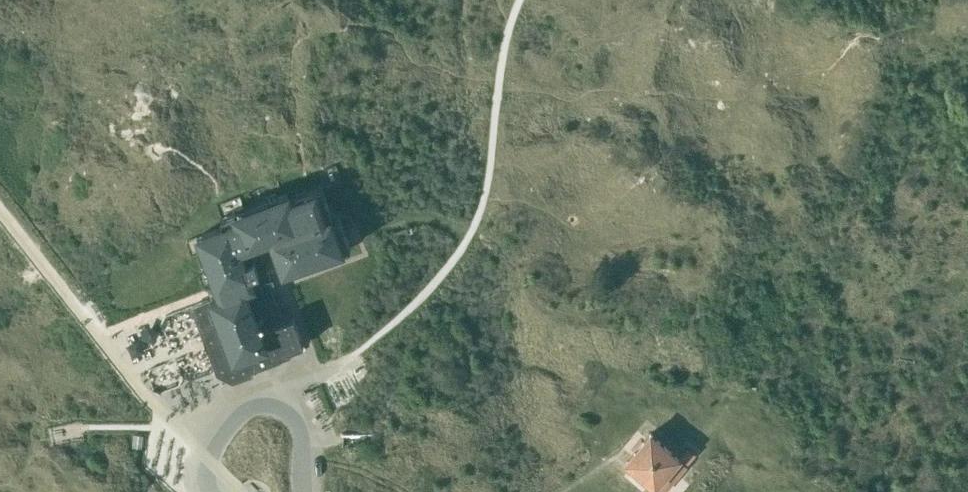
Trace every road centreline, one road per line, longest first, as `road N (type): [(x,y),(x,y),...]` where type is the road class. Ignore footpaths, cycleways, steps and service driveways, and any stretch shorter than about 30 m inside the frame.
road 1 (track): [(210,464),(162,418),(0,213)]
road 2 (tertiary): [(303,491),(298,428),(267,406),(228,430),(208,483)]

